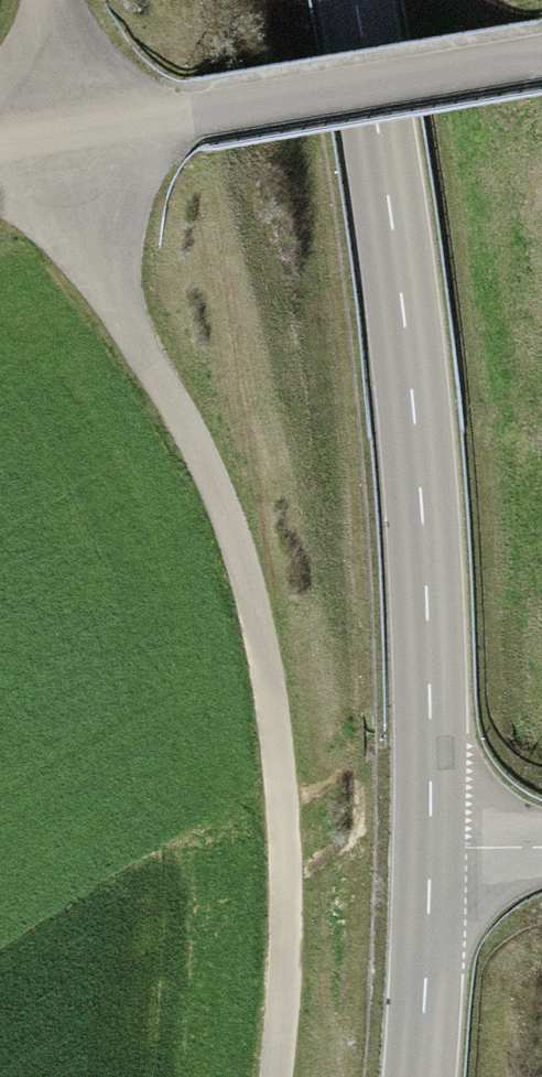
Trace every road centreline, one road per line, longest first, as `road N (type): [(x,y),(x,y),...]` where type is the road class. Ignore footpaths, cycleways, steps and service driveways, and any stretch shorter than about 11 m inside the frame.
road 1 (track): [(278,1076),(291,788),(236,550),(194,440),(41,145)]
road 2 (secondary): [(434,845),(419,464),(386,171),(355,0)]
road 3 (track): [(41,145),(541,56)]
road 4 (secondary): [(420,1076),(434,845)]
road 5 (track): [(41,145),(49,0)]

